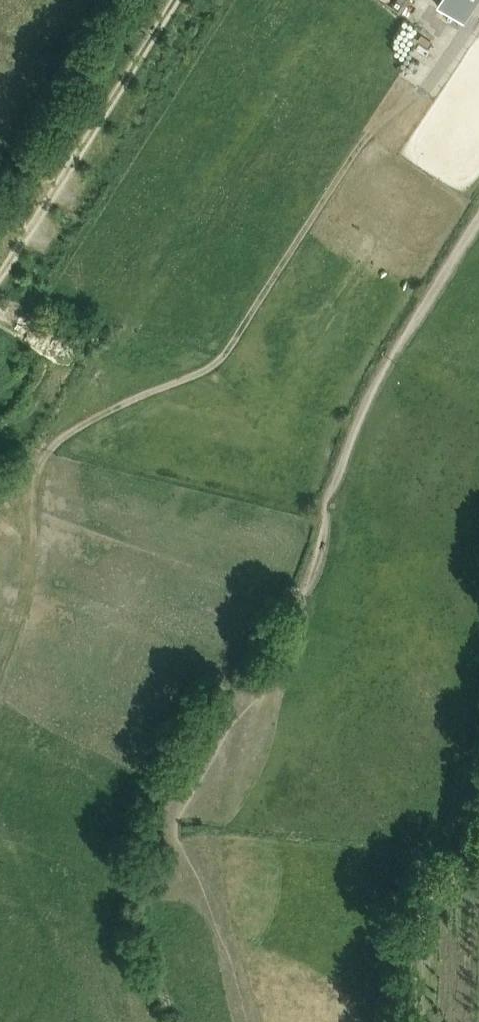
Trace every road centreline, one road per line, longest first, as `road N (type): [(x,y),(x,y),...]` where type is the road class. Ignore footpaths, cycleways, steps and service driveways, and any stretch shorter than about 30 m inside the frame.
road 1 (track): [(179,0),(0,287)]
road 2 (track): [(0,326),(39,344),(52,369),(33,418),(0,460)]

